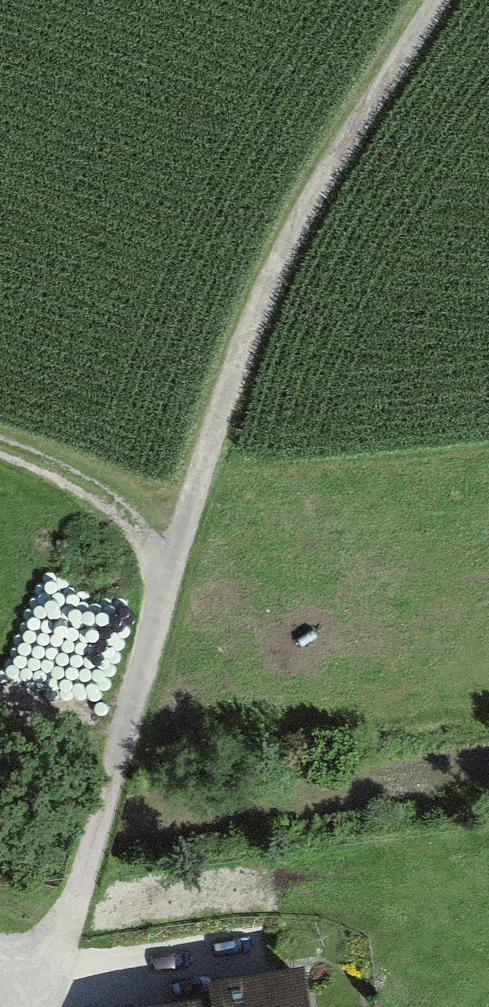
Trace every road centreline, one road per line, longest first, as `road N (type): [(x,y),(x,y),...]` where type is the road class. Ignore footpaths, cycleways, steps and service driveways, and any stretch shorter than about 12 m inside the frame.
road 1 (track): [(35,972),(82,881),(169,576),(257,320),(353,132),(438,0)]
road 2 (track): [(488,701),(403,716),(225,719),(132,708)]
road 3 (track): [(0,452),(115,511),(169,576)]

